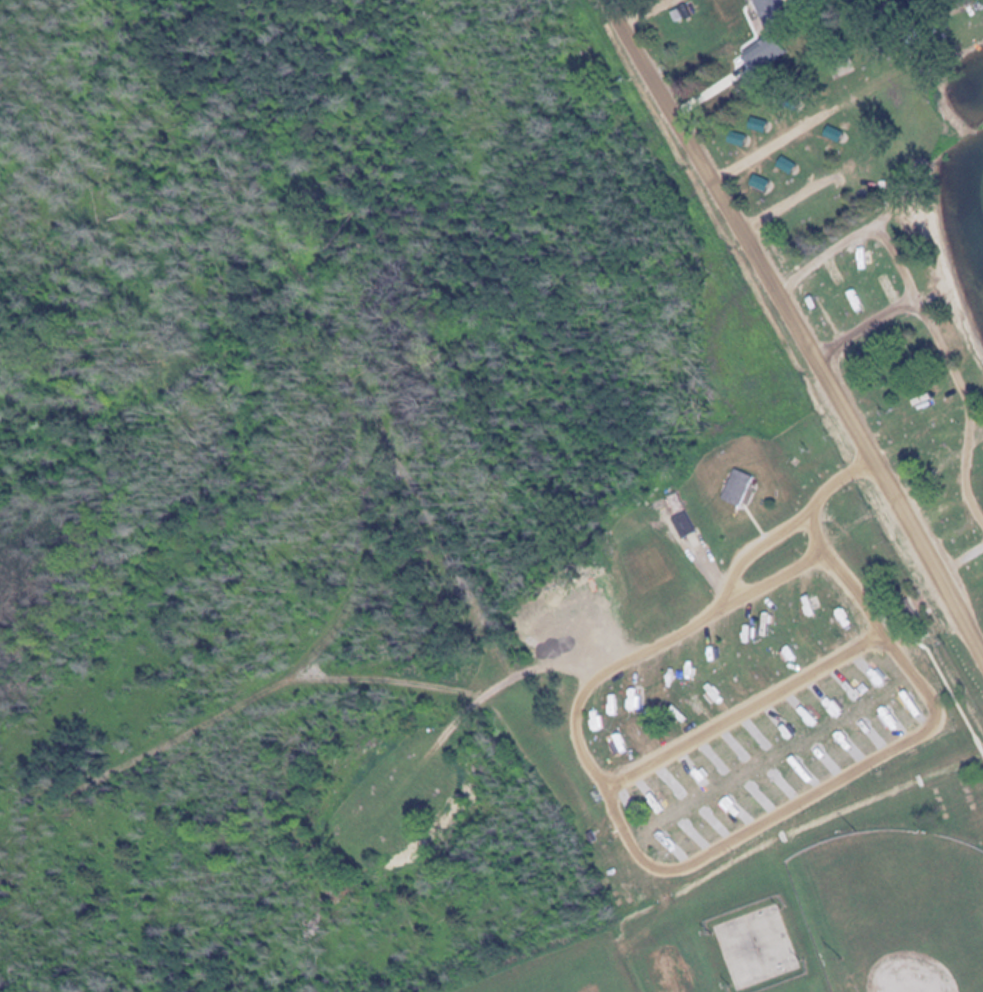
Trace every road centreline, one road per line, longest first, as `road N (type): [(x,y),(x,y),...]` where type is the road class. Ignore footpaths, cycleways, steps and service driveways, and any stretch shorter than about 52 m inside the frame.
road 1 (residential): [(607,0),(924,538),(982,653)]

